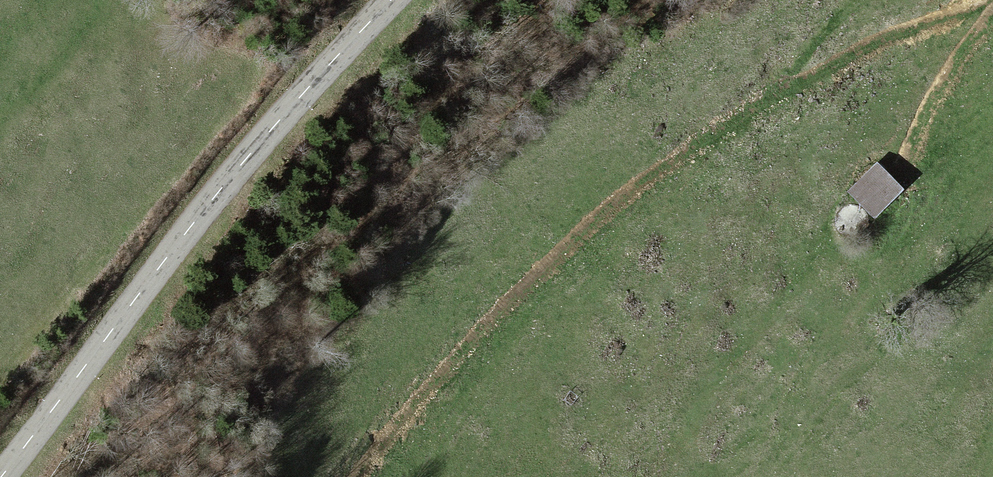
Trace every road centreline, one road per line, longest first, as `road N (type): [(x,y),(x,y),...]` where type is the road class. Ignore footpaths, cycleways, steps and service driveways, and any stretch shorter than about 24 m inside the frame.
road 1 (track): [(358,476),(521,288),(659,170),(880,36),(984,0)]
road 2 (secondary): [(1,476),(242,163),(391,0)]
road 3 (track): [(908,159),(921,121),(992,3)]

